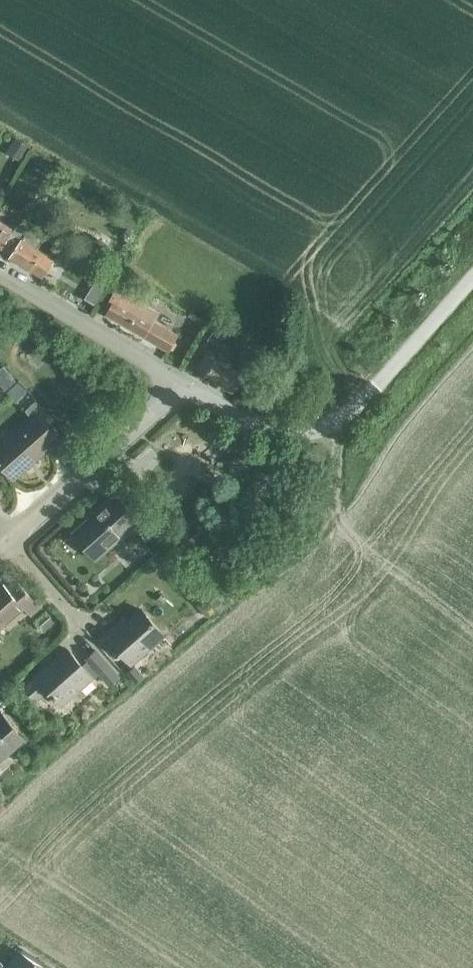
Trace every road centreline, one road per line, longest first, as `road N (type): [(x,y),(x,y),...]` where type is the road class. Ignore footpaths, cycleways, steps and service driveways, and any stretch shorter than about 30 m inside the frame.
road 1 (residential): [(9,540),(182,385)]
road 2 (residential): [(375,386),(325,423),(285,432),(258,427),(182,385)]
road 3 (residential): [(182,385),(0,273)]
road 4 (unclassified): [(375,386),(472,276)]

